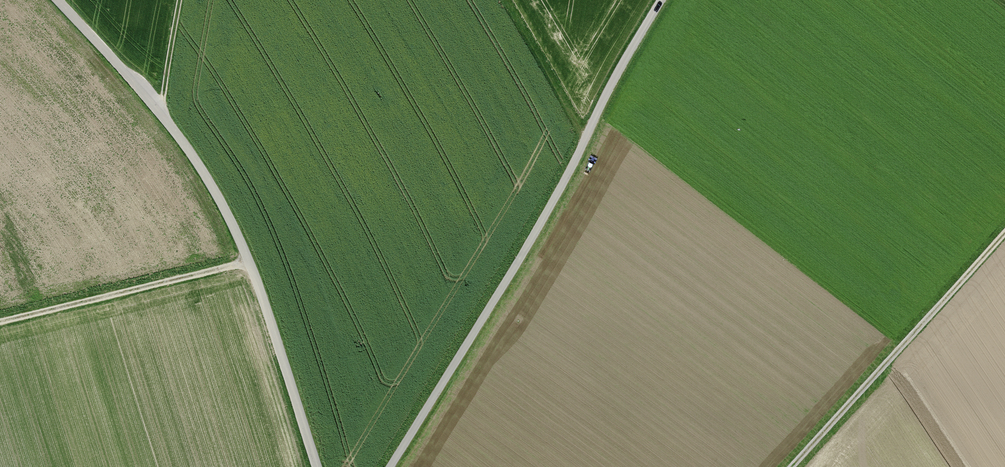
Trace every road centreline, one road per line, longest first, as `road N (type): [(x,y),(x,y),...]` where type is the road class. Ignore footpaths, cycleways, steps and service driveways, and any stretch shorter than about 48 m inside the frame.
road 1 (unclassified): [(660,0),(524,254),(390,466)]
road 2 (unclassified): [(59,0),(183,142),(251,267)]
road 3 (track): [(1004,235),(793,466)]
road 4 (track): [(249,261),(0,322)]
road 5 (unclassified): [(317,466),(251,267)]

